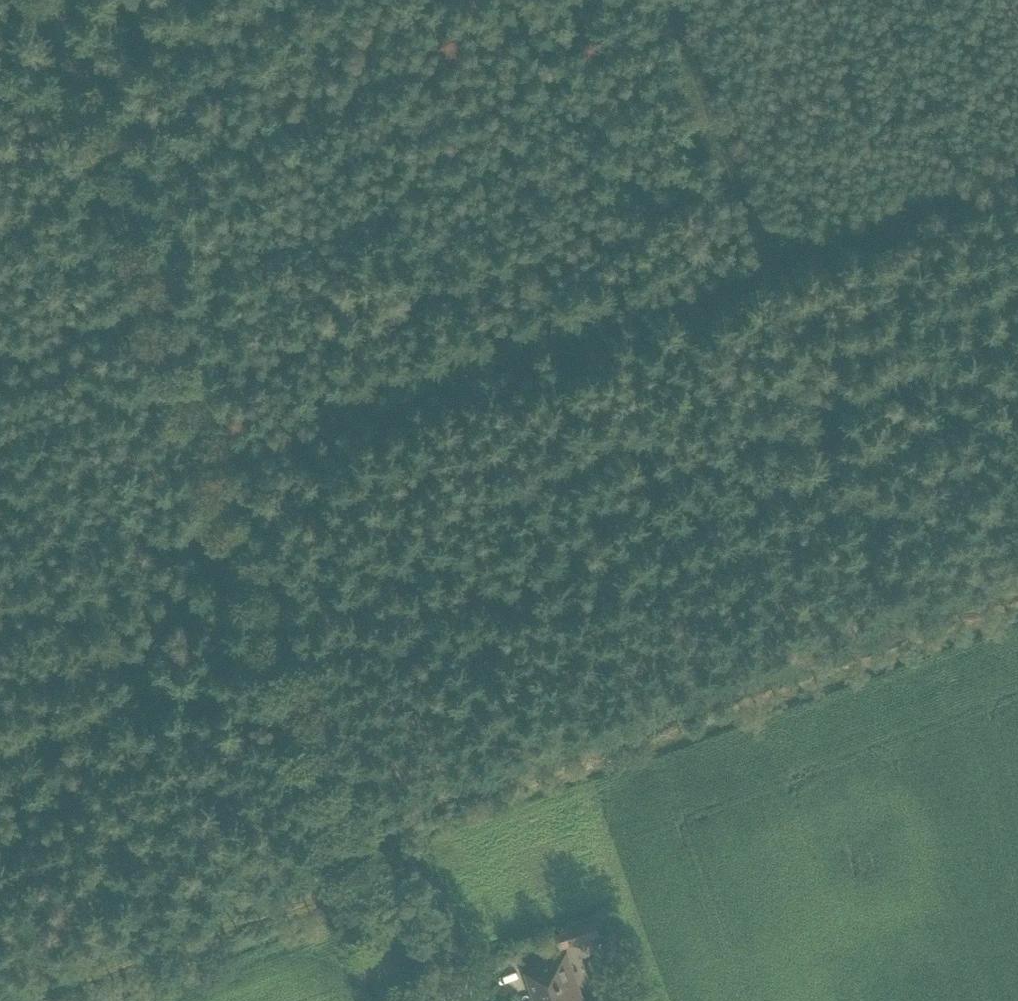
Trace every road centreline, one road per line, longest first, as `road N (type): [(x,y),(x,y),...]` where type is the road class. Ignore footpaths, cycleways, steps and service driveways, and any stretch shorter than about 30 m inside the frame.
road 1 (unclassified): [(383,1000),(36,35)]
road 2 (track): [(189,467),(1017,157)]
road 3 (track): [(643,0),(888,631)]
road 4 (track): [(333,874),(0,996)]
road 5 (track): [(130,300),(0,348)]

